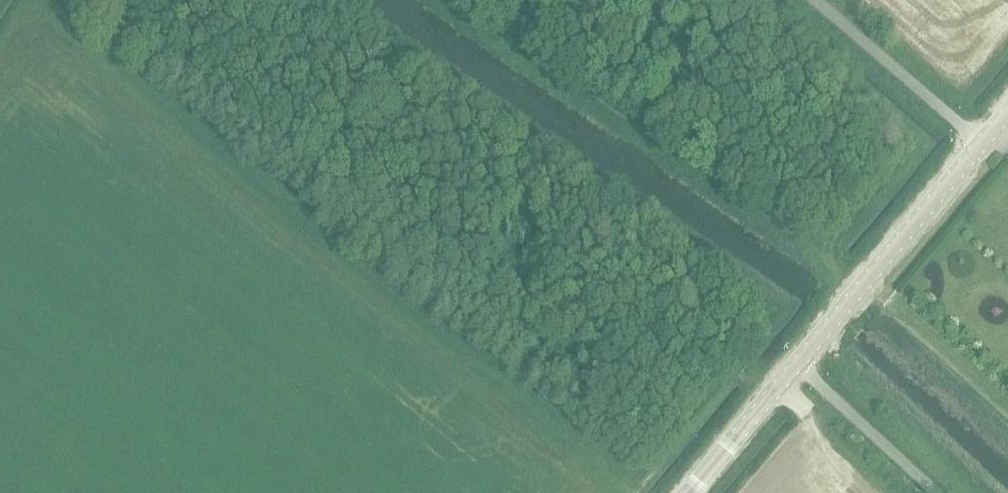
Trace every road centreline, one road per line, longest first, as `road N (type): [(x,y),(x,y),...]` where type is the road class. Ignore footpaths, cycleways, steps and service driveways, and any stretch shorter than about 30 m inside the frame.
road 1 (tertiary): [(687,492),(1007,115)]

